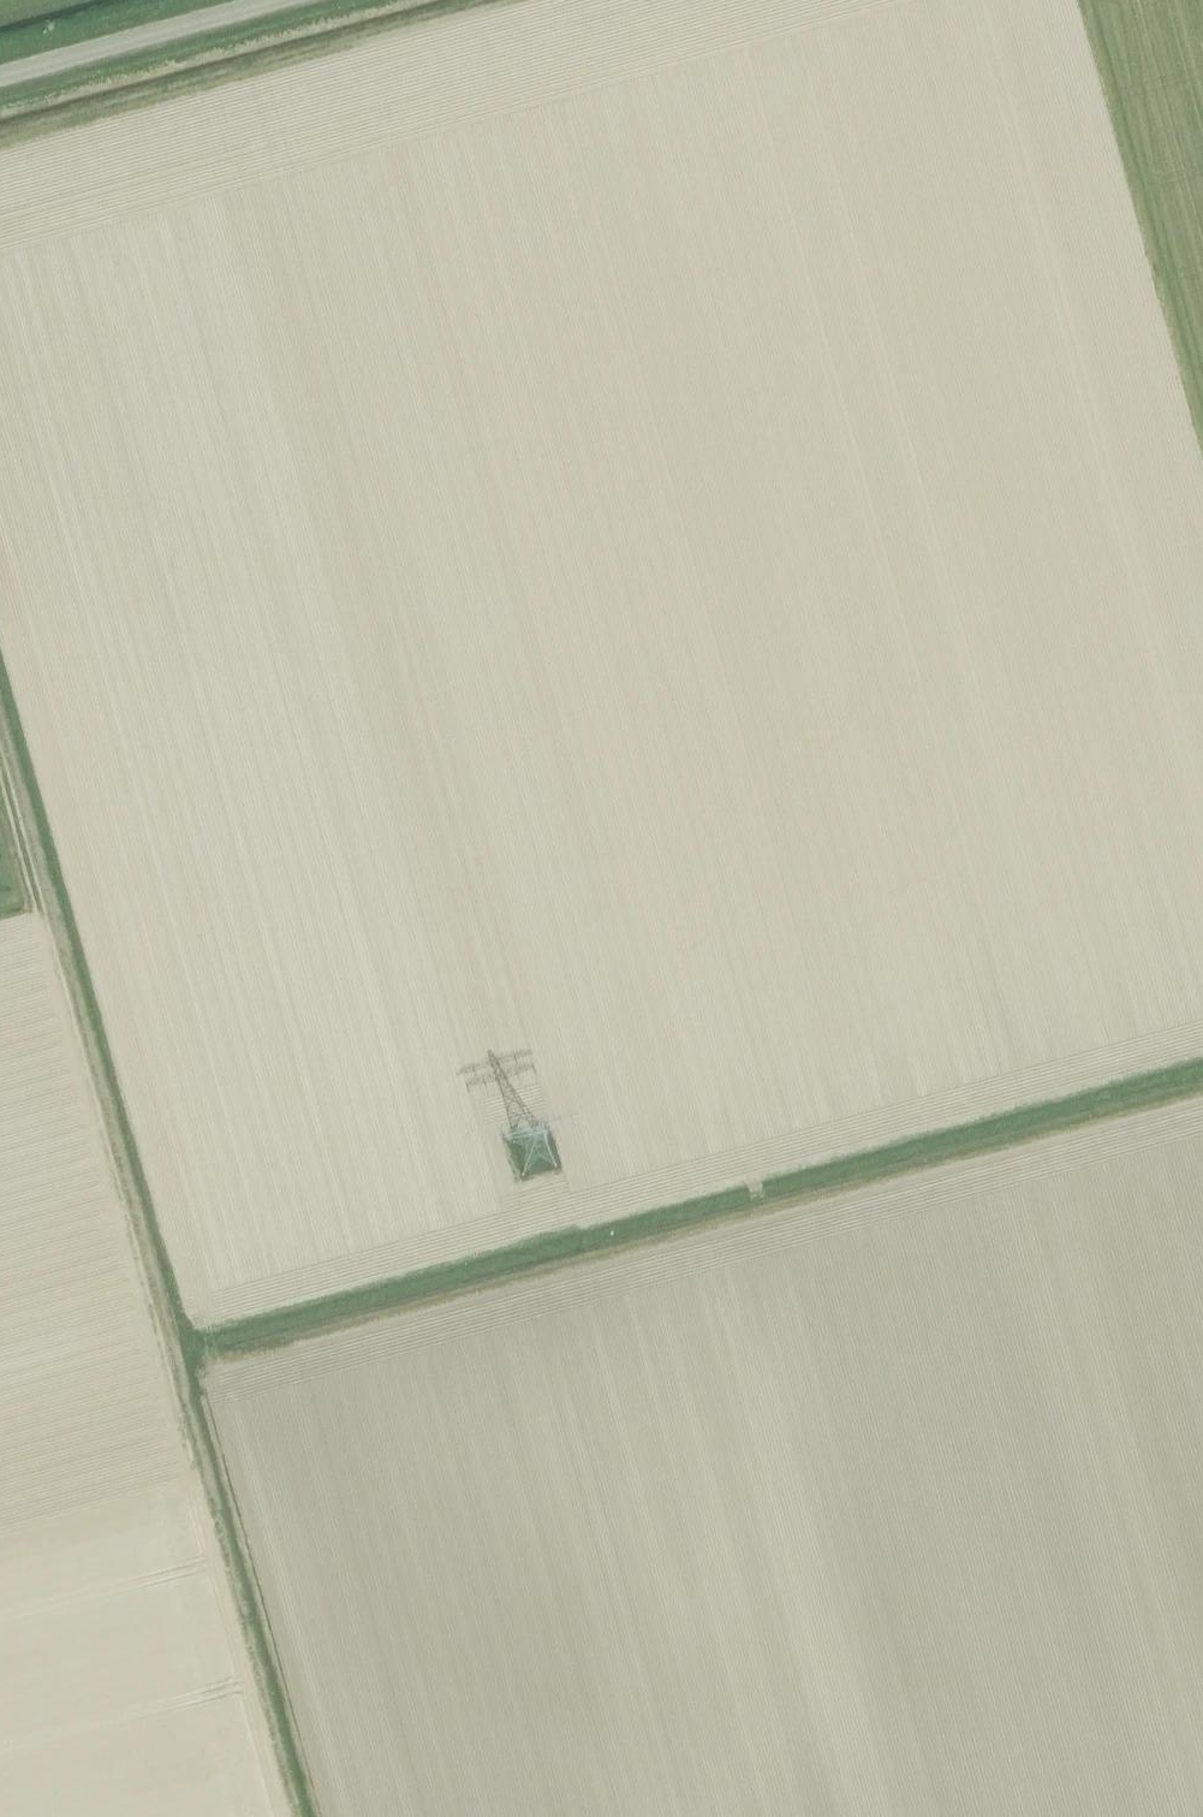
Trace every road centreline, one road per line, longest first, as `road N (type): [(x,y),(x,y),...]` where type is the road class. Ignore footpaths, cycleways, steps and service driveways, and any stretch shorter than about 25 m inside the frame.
road 1 (unclassified): [(0,77),(281,0)]

